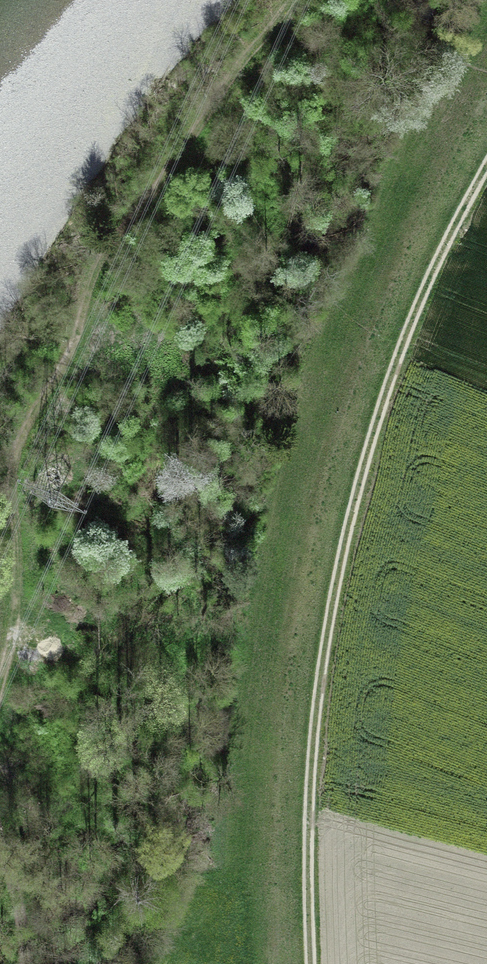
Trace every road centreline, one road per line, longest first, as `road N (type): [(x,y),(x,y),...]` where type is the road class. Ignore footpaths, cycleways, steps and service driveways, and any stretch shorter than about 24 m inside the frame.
road 1 (track): [(486,165),(409,327),(353,506),(318,703),(311,963)]
road 2 (track): [(0,696),(19,618),(12,487),(24,437),(121,241),(279,0)]
road 3 (track): [(19,963),(18,882),(0,824)]

